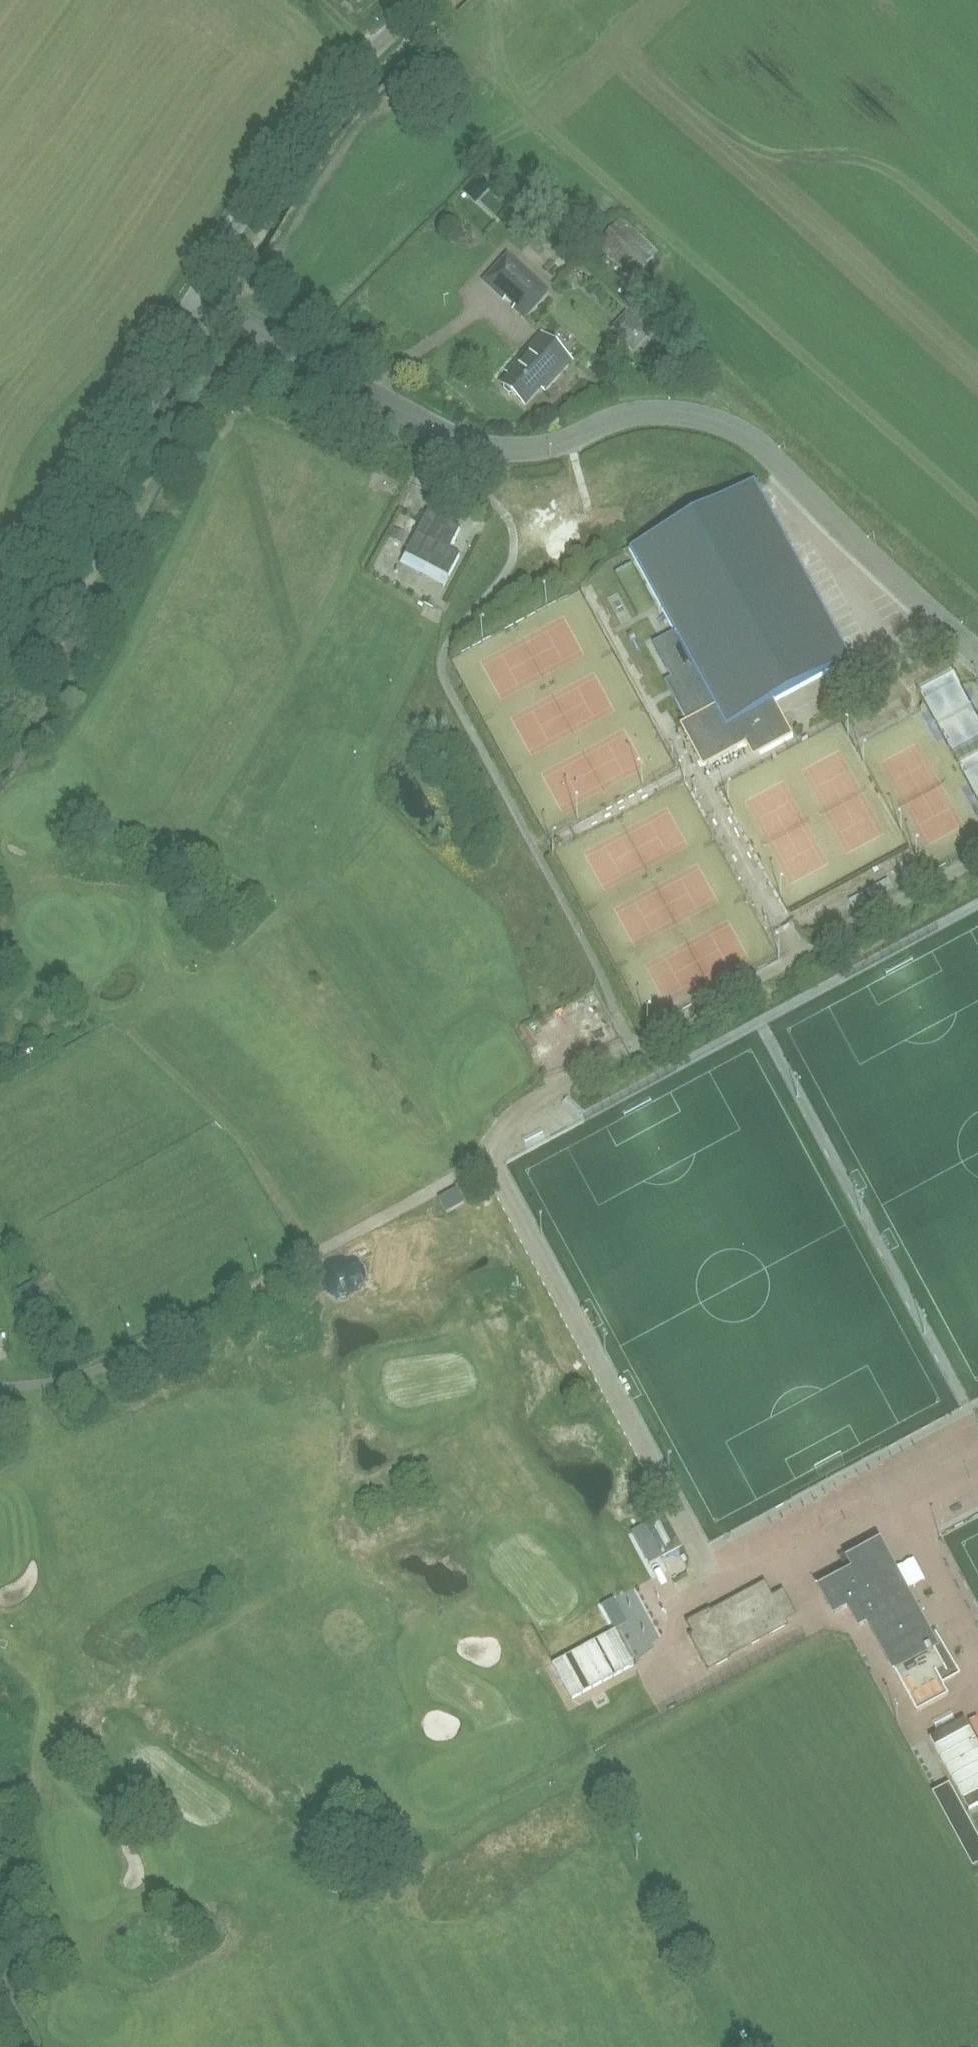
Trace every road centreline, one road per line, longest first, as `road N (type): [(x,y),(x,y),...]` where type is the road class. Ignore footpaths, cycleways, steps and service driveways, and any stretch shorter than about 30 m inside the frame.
road 1 (unclassified): [(977,652),(756,442),(721,424),(682,412),(645,412),(558,441),(481,447),(444,436),(188,295)]
road 2 (unclassified): [(188,295),(276,158),(421,0)]
road 3 (unclassified): [(0,588),(188,295)]

